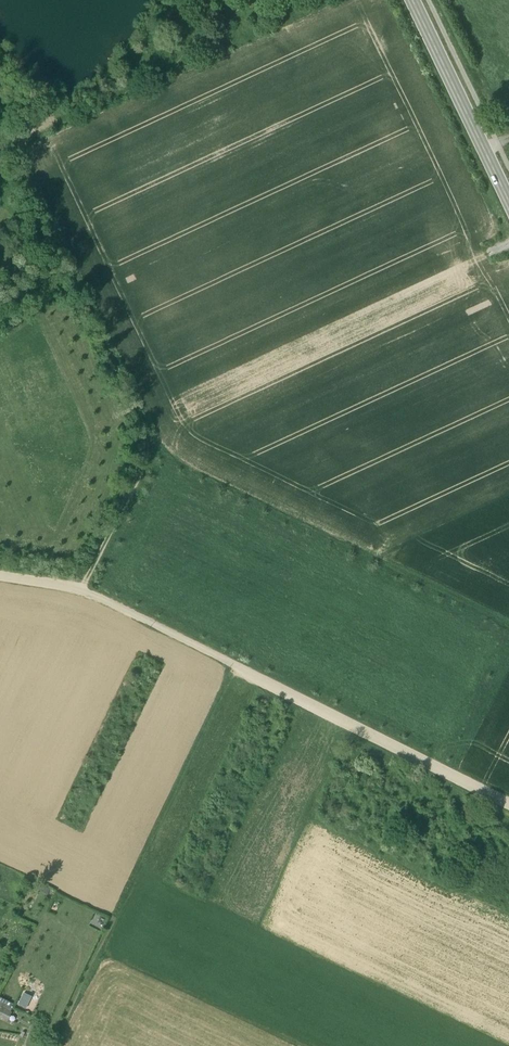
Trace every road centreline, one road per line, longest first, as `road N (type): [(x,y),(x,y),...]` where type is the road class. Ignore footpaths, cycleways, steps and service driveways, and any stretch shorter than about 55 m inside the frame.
road 1 (track): [(20,155),(156,445),(82,590)]
road 2 (track): [(54,1045),(195,779),(241,670)]
road 3 (secondary): [(508,197),(415,0)]

